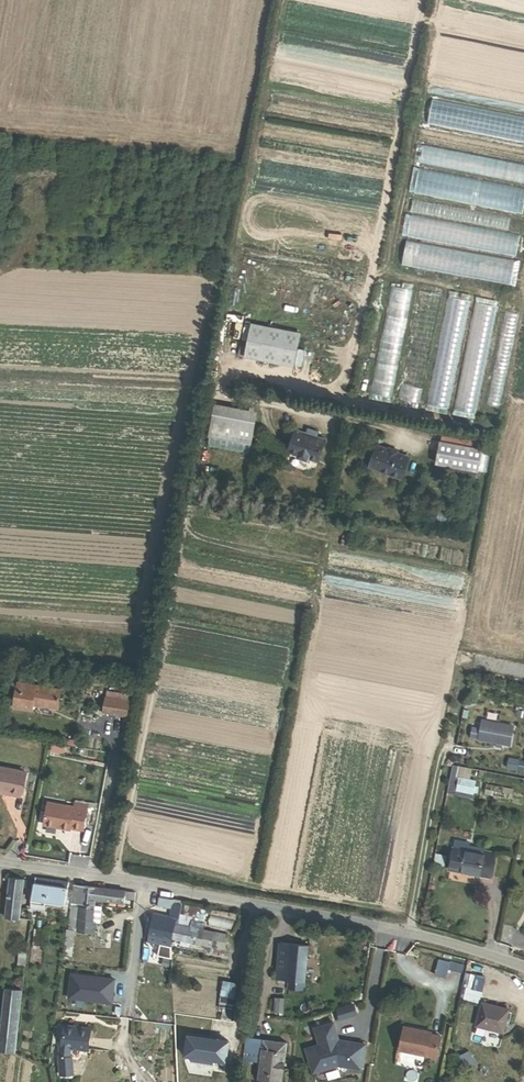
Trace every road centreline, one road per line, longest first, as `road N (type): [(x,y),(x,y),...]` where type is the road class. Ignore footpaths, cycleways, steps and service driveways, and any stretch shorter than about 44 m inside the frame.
road 1 (unclassified): [(523,968),(410,932),(0,862)]
road 2 (track): [(221,395),(232,380),(325,396),(343,382),(423,0)]

